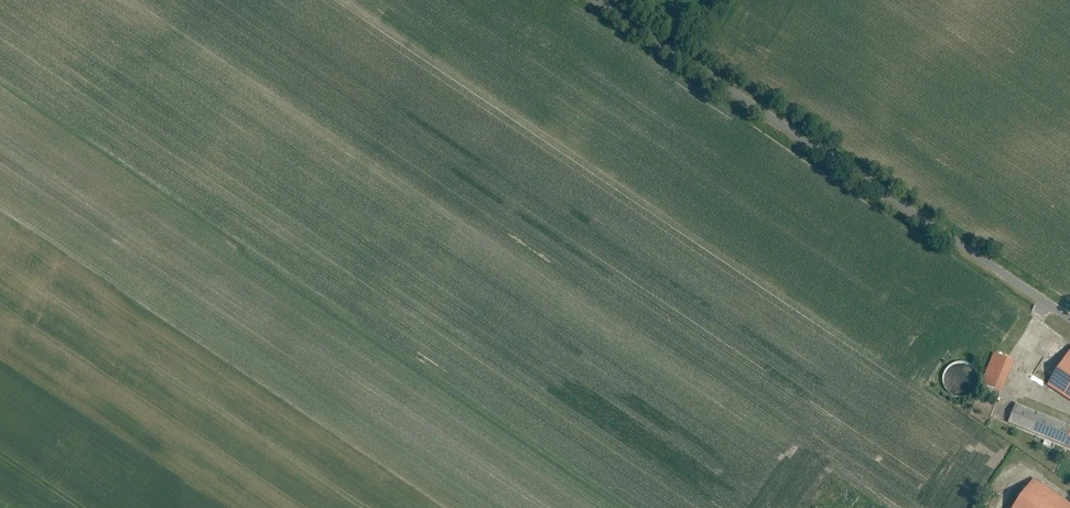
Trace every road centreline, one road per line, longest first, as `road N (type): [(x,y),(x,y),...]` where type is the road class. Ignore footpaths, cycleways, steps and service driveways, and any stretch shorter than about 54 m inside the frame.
road 1 (unclassified): [(1069,320),(596,0)]

